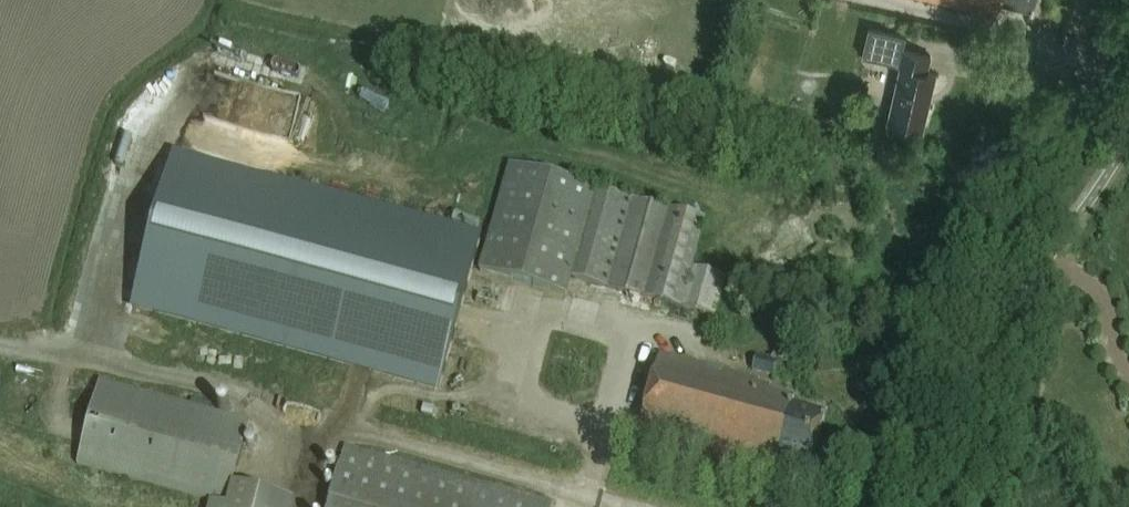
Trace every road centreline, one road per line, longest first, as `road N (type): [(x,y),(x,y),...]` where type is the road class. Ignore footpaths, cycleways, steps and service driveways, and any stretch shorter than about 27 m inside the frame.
road 1 (tertiary): [(911,506),(986,248),(1031,156),(1128,11)]

